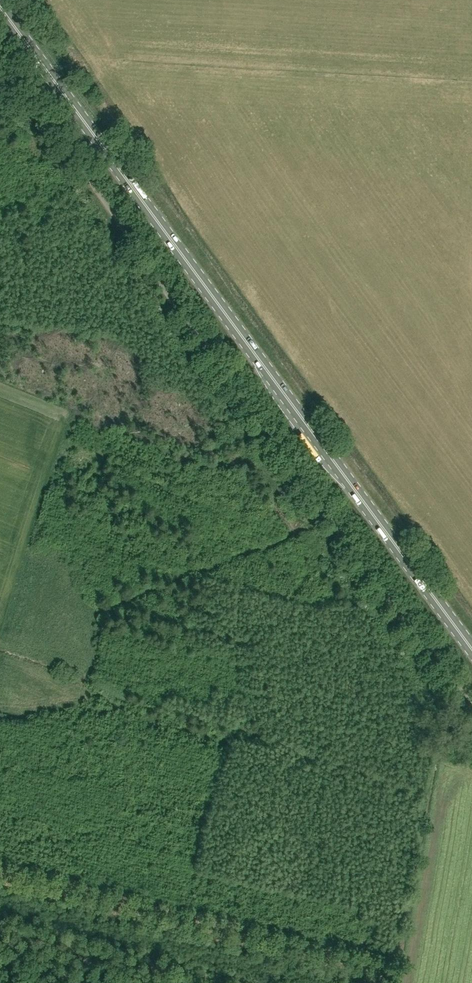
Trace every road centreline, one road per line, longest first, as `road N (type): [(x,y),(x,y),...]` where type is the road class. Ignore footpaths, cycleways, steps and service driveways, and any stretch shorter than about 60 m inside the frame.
road 1 (unclassified): [(471,708),(106,197),(0,64)]
road 2 (primary): [(471,649),(0,5)]

